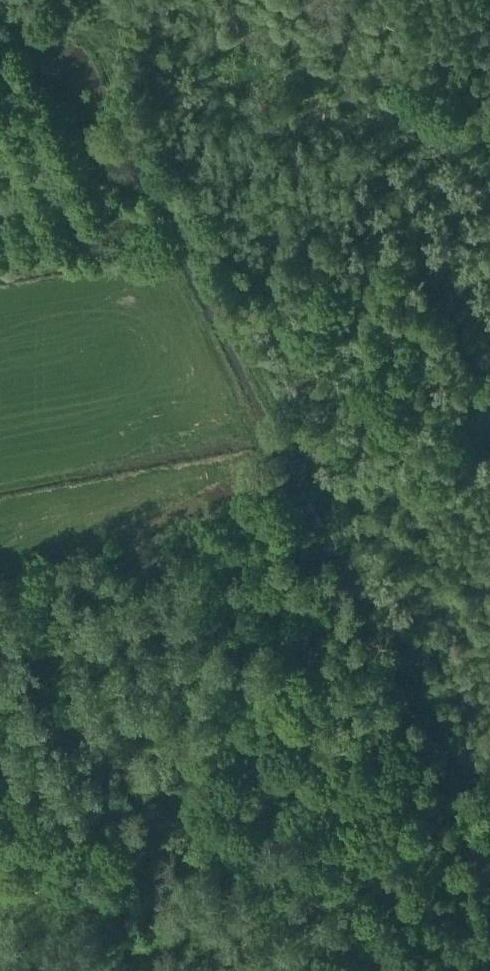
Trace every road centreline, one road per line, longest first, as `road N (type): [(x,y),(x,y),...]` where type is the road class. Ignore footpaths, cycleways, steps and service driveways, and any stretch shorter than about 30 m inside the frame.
road 1 (track): [(489,122),(101,29)]

